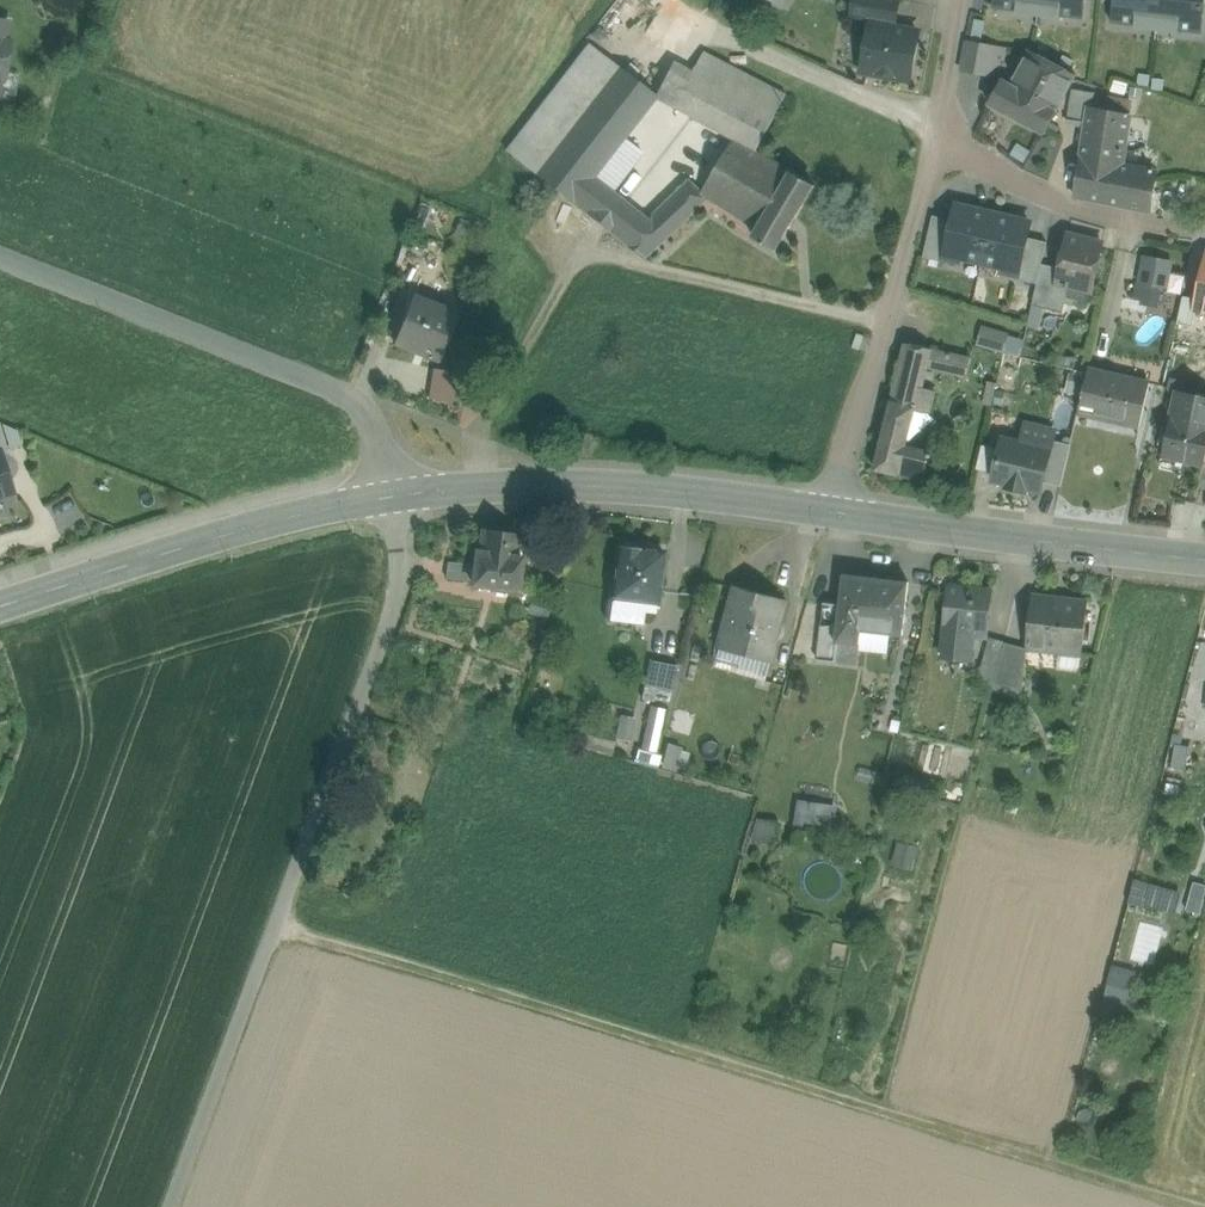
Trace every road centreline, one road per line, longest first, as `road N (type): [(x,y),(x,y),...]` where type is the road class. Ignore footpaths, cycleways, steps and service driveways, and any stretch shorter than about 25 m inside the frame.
road 1 (track): [(277,926),(1195,1206)]
road 2 (unclassified): [(171,1206),(389,624),(398,569),(389,498)]
road 3 (residential): [(389,498),(379,445),(345,396),(0,258)]
road 4 (secondary): [(389,498),(599,487),(829,512)]
road 5 (secondary): [(0,608),(239,532),(389,498)]
road 6 (residential): [(829,512),(938,132)]
road 7 (secondary): [(829,512),(1204,561)]
road 8 (residential): [(938,132),(993,170),(1059,202),(1204,233)]
road 9 (residential): [(938,132),(961,0)]

